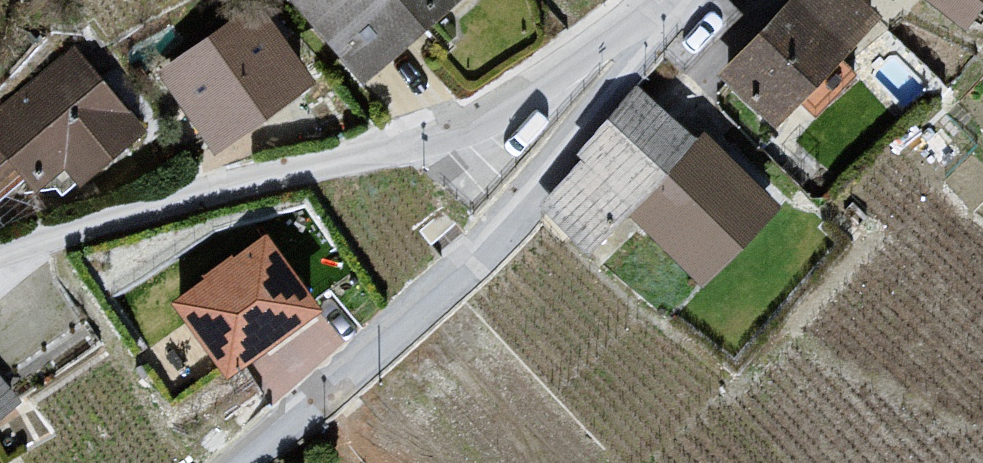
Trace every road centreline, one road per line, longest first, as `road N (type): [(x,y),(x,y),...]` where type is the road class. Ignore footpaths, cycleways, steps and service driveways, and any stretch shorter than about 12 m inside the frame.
road 1 (residential): [(661,0),(450,133),(86,242),(0,276)]
road 2 (unclassified): [(245,462),(435,319),(582,140),(665,0)]

